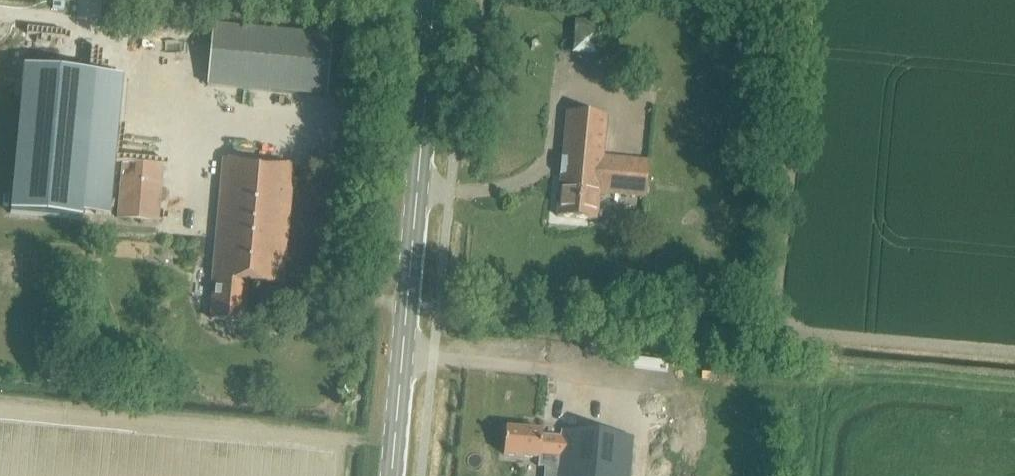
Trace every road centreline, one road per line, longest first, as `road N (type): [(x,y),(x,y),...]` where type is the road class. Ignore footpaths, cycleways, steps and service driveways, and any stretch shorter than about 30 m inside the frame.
road 1 (secondary): [(390,475),(433,0)]

